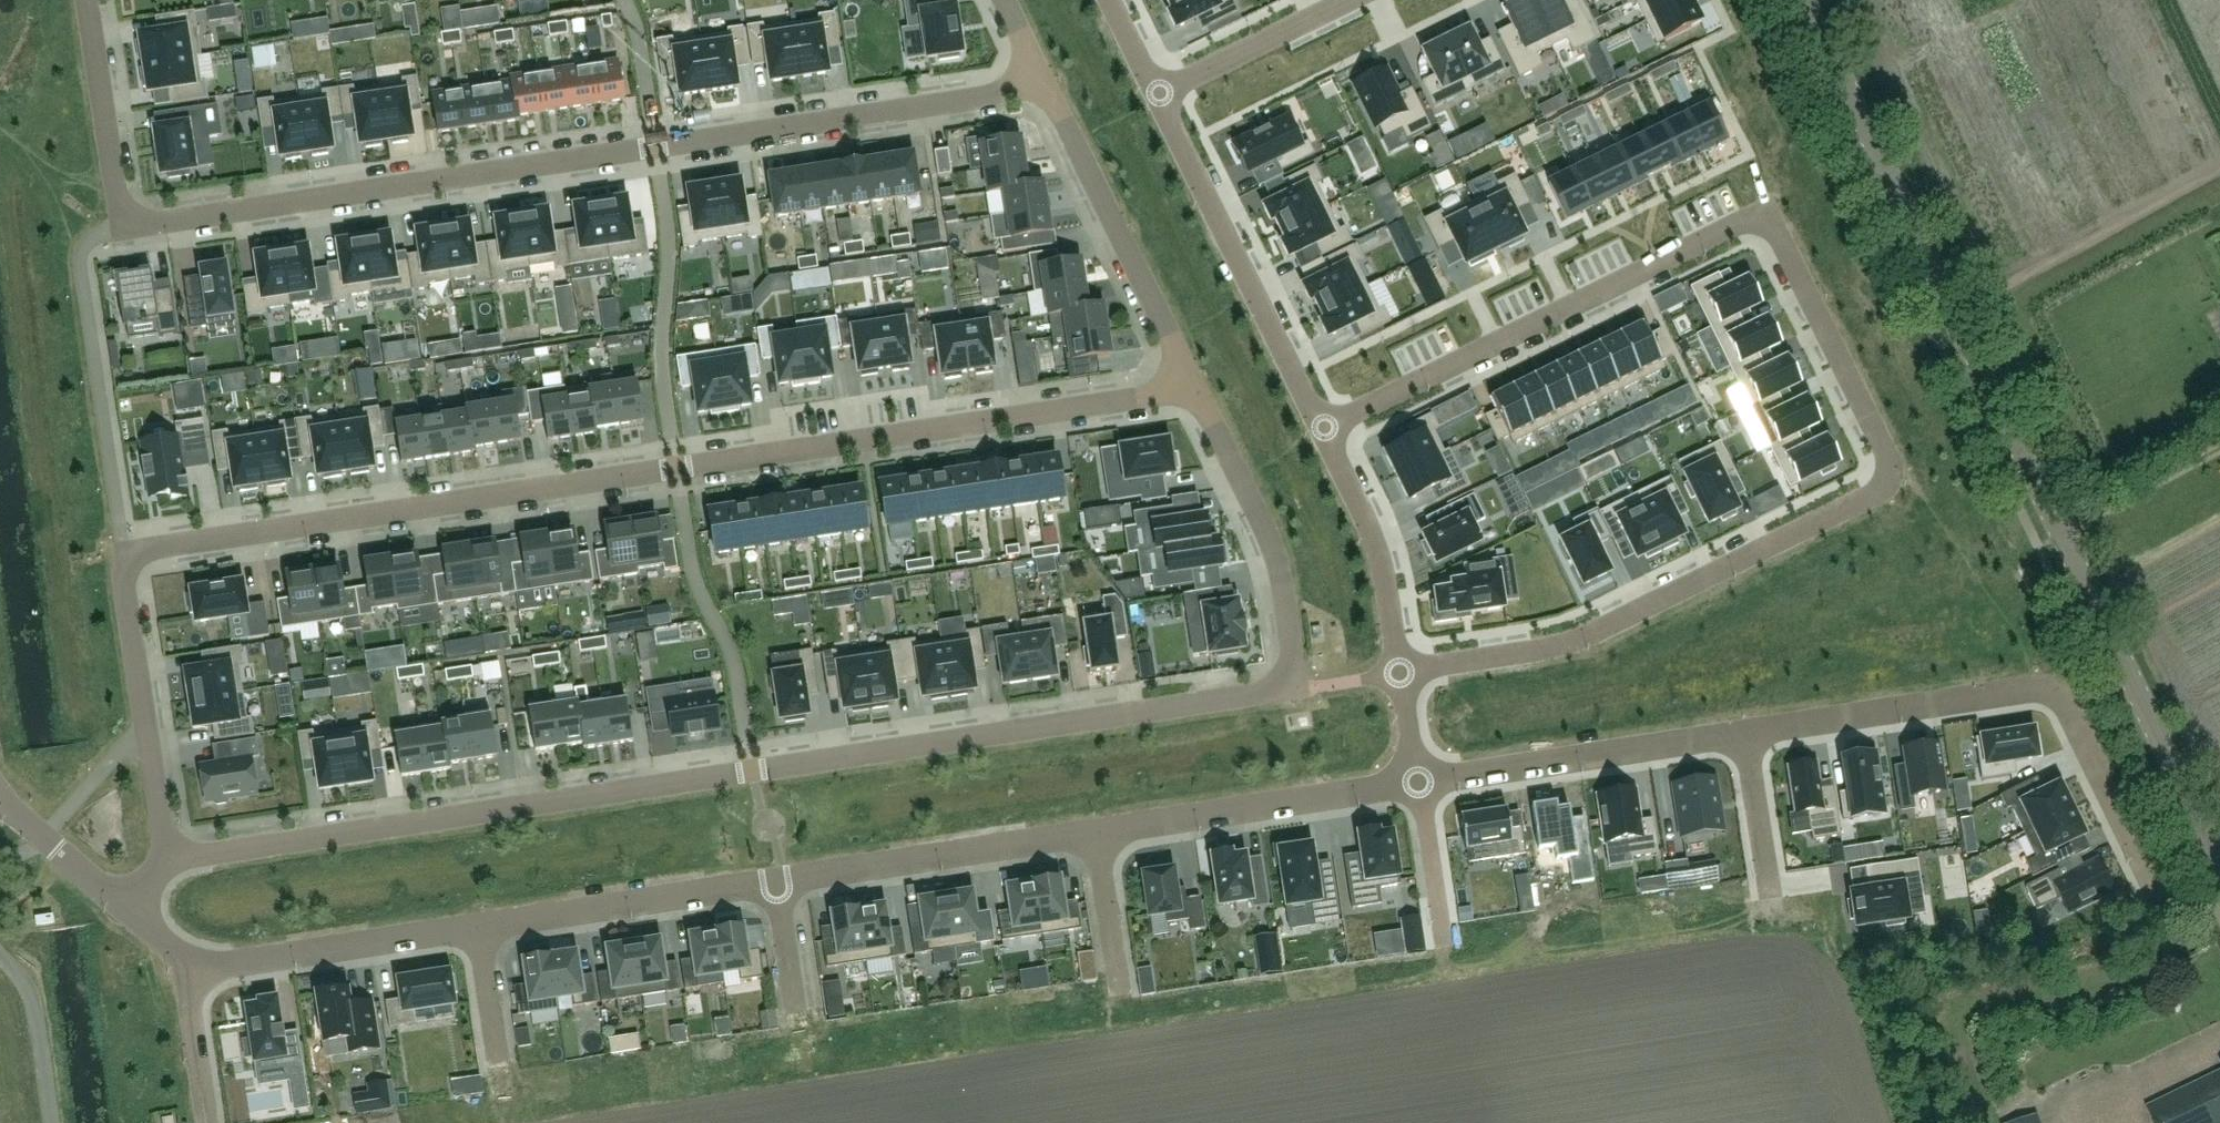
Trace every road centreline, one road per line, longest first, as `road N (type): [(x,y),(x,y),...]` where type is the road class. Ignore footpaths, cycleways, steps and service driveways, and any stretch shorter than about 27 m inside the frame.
road 1 (residential): [(168,859),(1299,688),(1272,543),(1196,388)]
road 2 (residential): [(168,859),(122,555),(1196,388)]
road 3 (residential): [(1402,671),(1584,638),(1876,496),(1888,483),(1890,458),(1779,237),(1757,222),(1323,430)]
road 4 (residential): [(88,0),(126,225),(1044,85)]
road 5 (tertiary): [(2219,864),(1804,0)]
road 6 (residential): [(1746,736),(2051,695),(2073,713),(2166,910)]
road 7 (residential): [(1155,96),(1323,430)]
road 8 (residential): [(1196,388),(1044,85)]
road 9 (residential): [(1420,783),(1746,736)]
road 10 (residential): [(1098,830),(776,878)]
road 11 (residential): [(1420,783),(1098,830)]
road 12 (residential): [(776,878),(477,927)]
road 13 (residential): [(477,927),(196,969)]
road 14 (residential): [(1323,430),(1382,563),(1402,671)]
road 15 (residential): [(1155,96),(1350,0)]
road 16 (residential): [(127,909),(0,795)]
road 17 (residential): [(1098,830),(1122,997)]
road 18 (residential): [(1420,783),(1445,941)]
road 19 (residential): [(1746,736),(1770,894)]
road 20 (residential): [(196,969),(189,991),(208,1122)]
road 21 (residential): [(477,927),(499,1060)]
road 22 (residential): [(776,878),(796,1011)]

